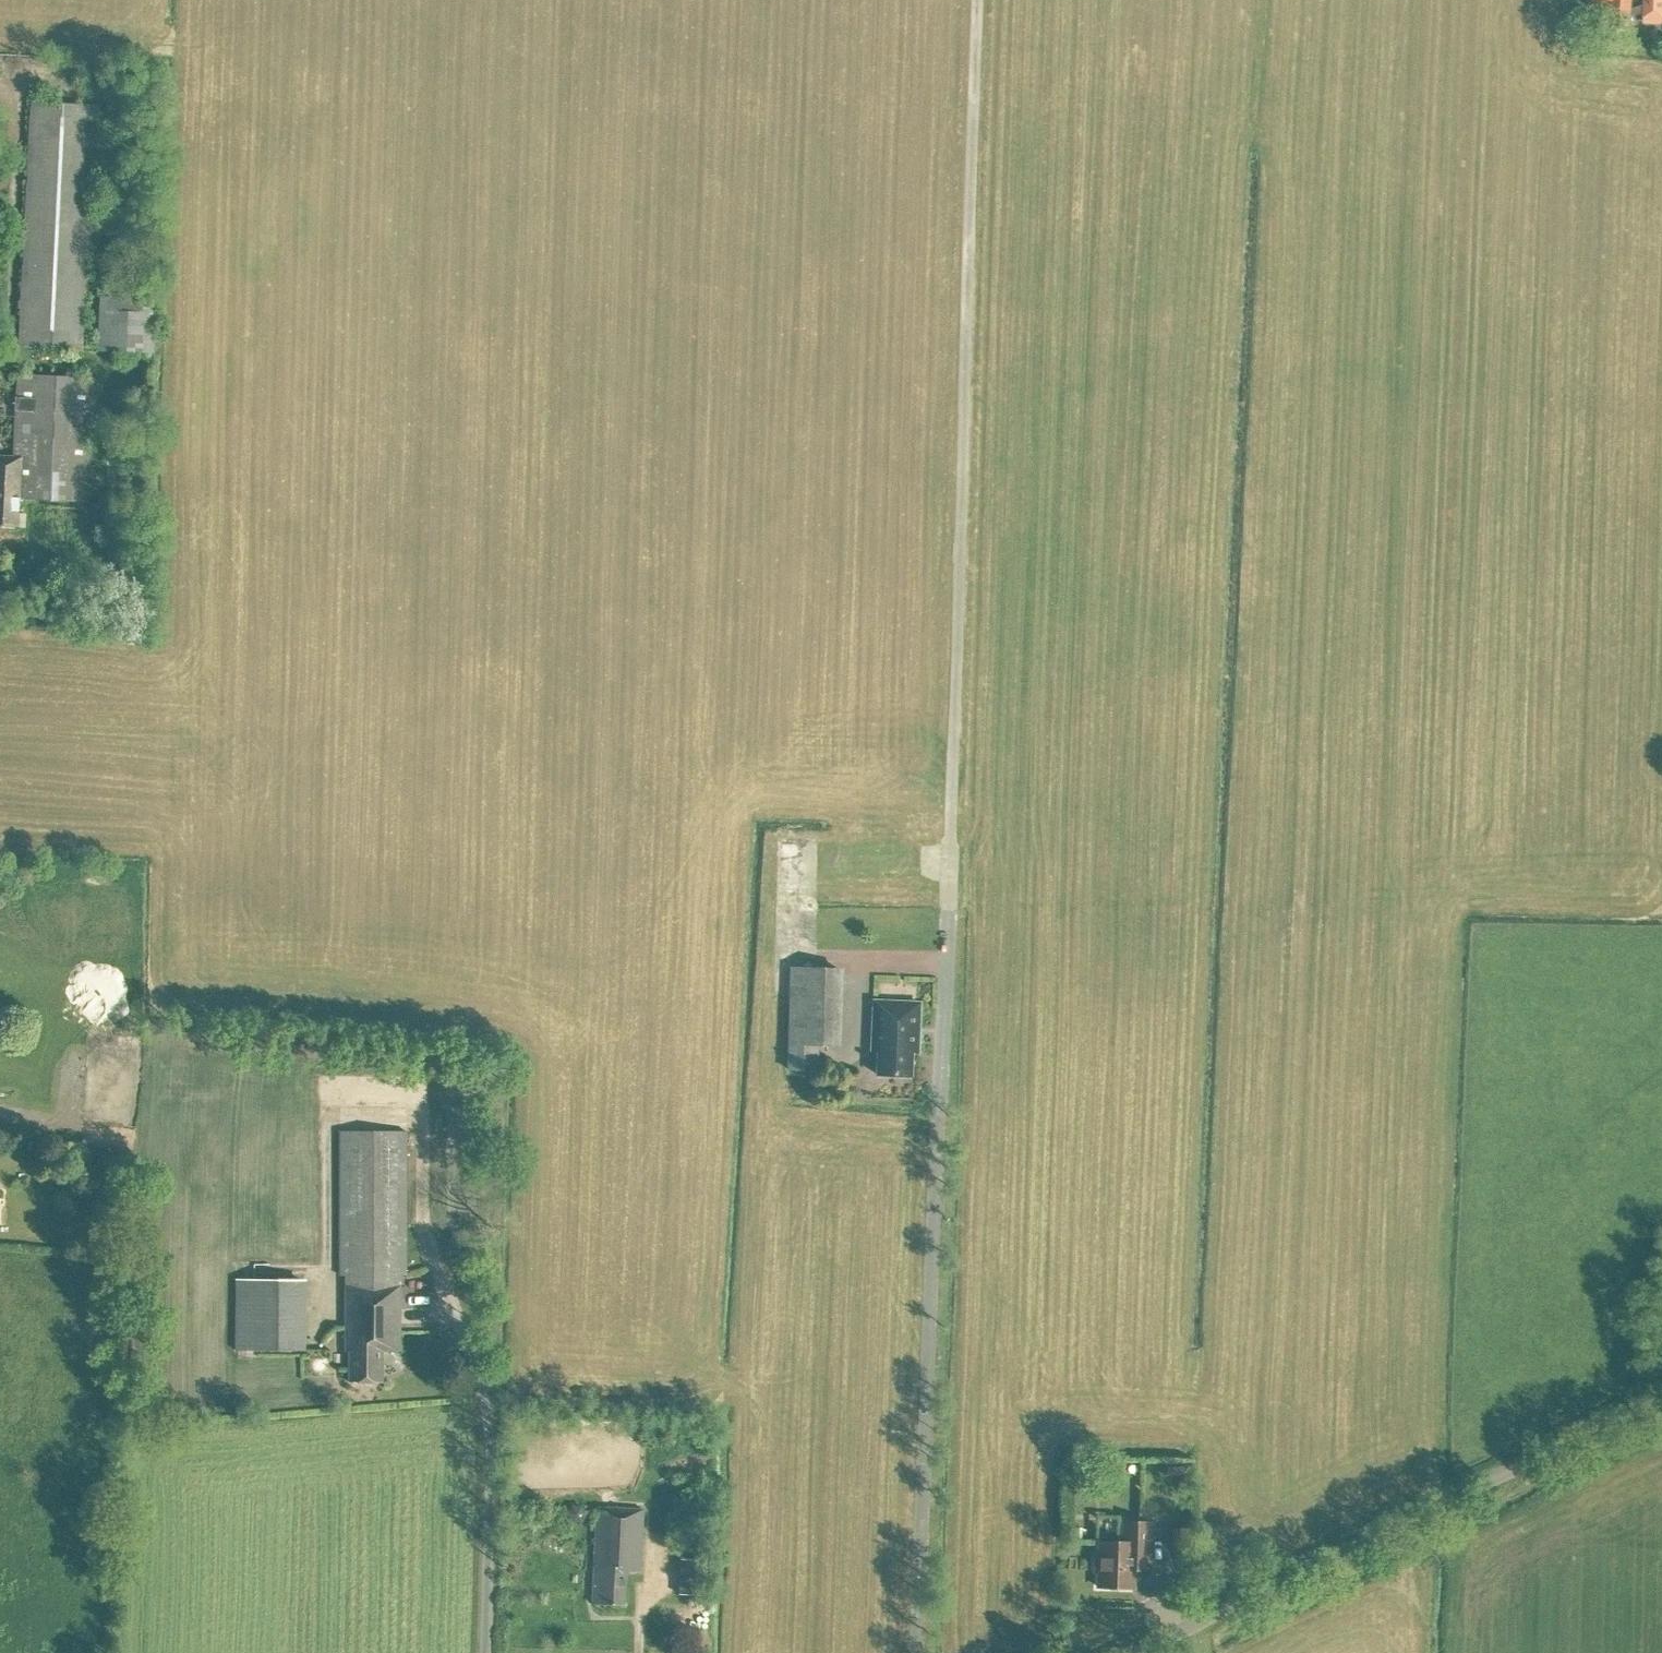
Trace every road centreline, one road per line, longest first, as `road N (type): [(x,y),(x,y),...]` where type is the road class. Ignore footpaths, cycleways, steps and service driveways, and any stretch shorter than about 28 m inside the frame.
road 1 (unclassified): [(1137,1652),(1661,1404)]

